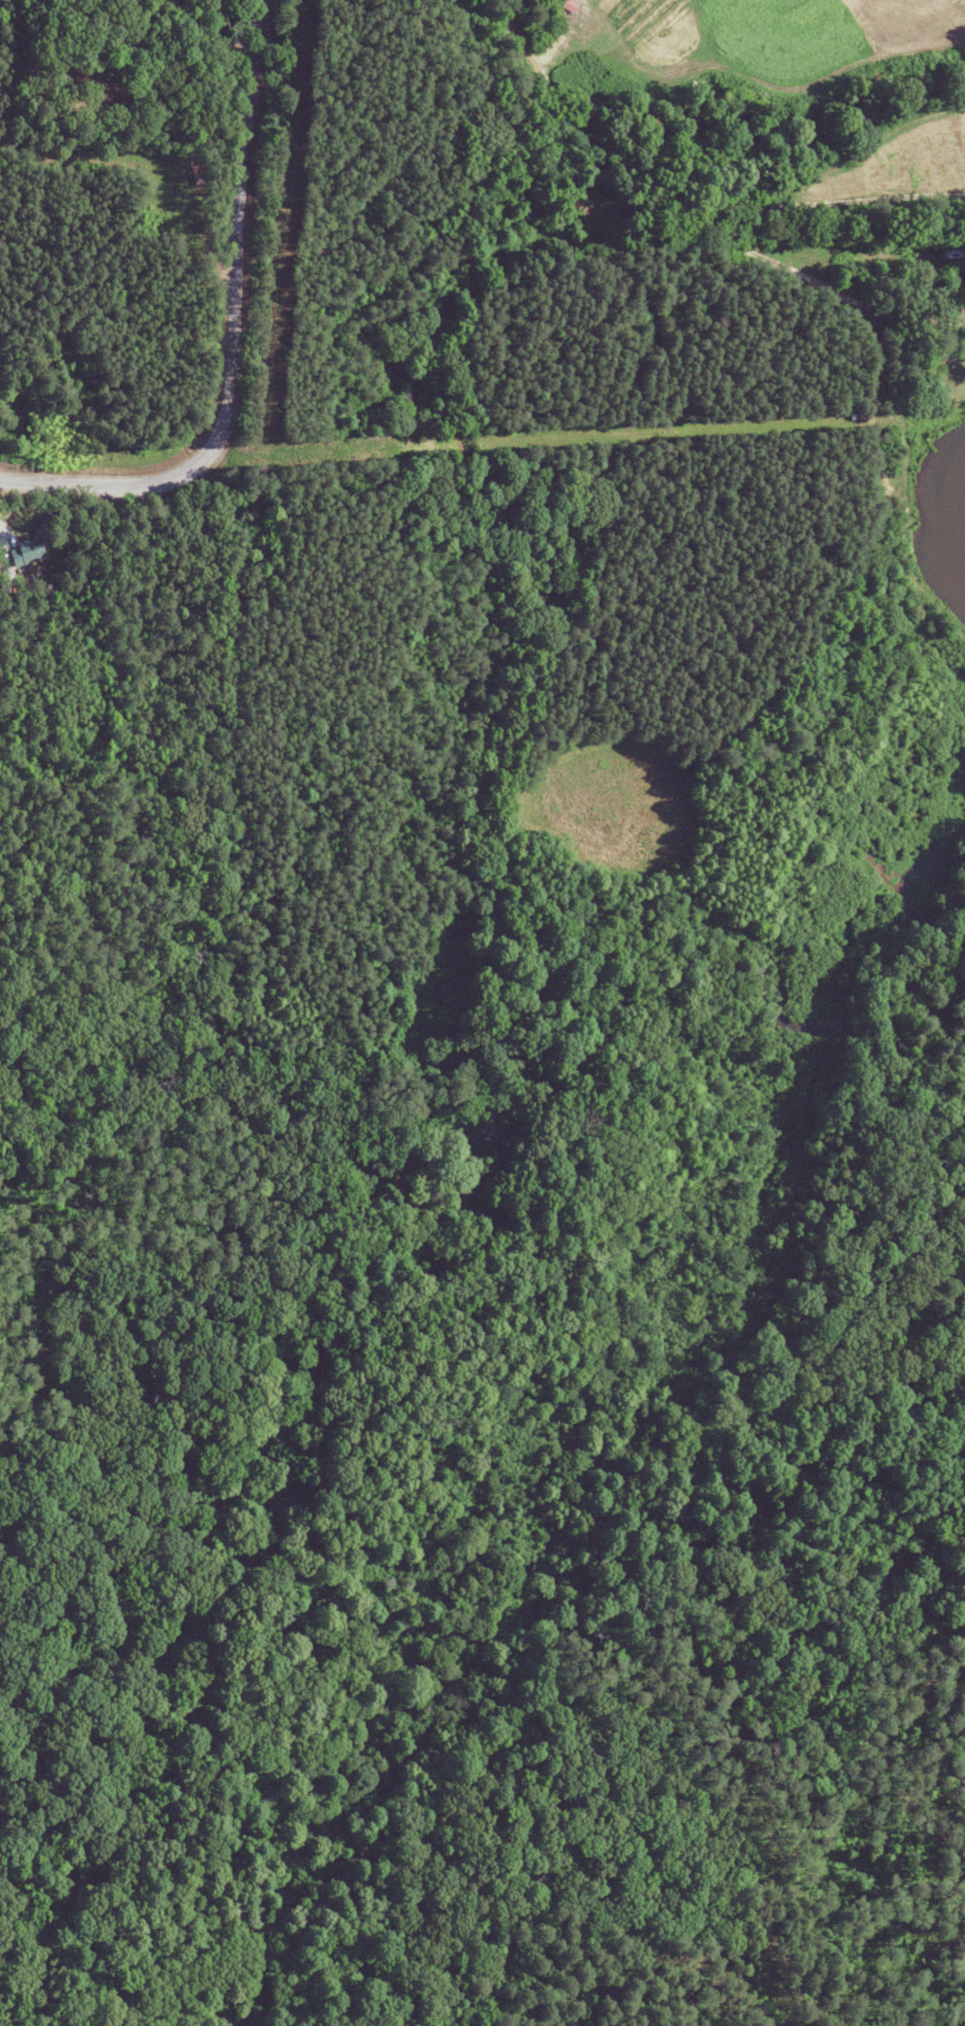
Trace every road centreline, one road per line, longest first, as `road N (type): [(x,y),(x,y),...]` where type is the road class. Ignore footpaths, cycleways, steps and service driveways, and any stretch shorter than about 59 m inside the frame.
road 1 (residential): [(0,476),(152,483),(189,465),(219,432),(263,0)]
road 2 (residential): [(487,0),(546,50),(625,174),(700,217),(795,291),(862,317),(920,321),(964,301)]

